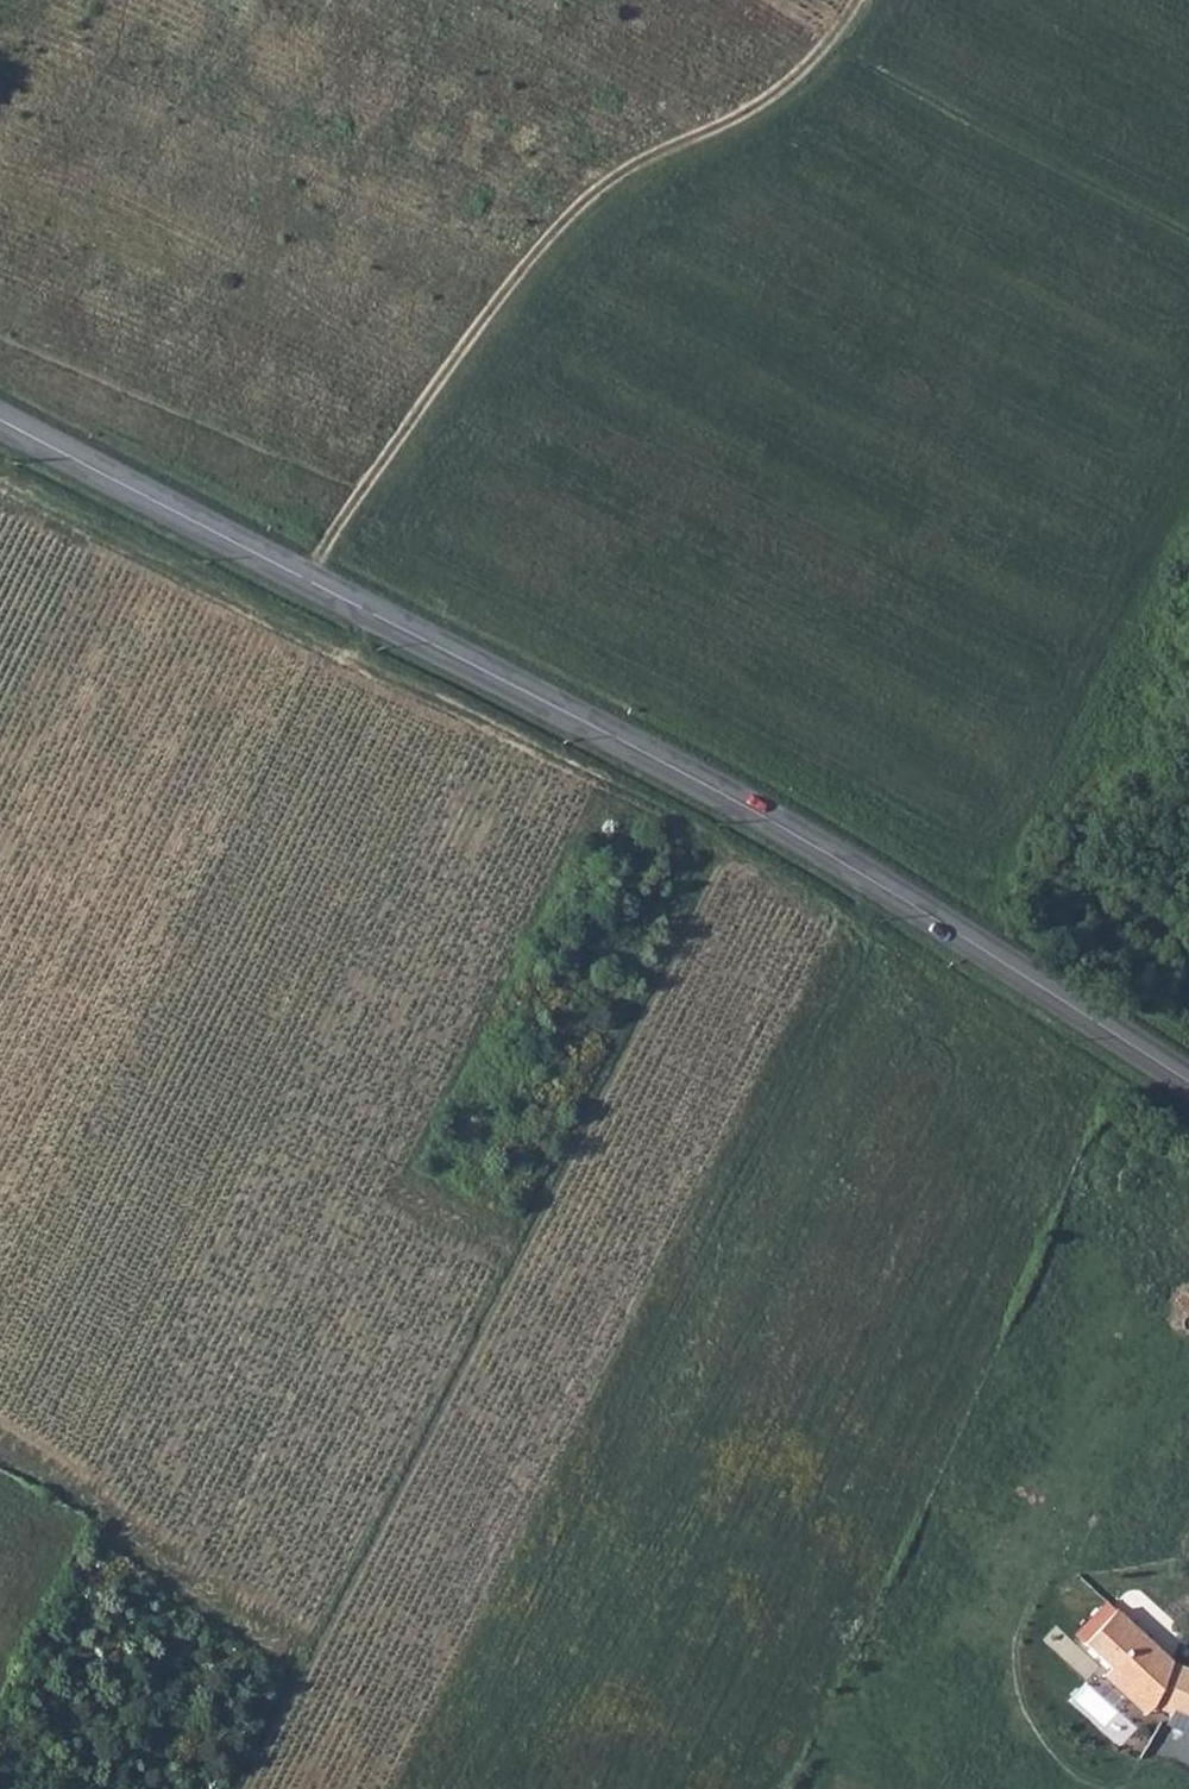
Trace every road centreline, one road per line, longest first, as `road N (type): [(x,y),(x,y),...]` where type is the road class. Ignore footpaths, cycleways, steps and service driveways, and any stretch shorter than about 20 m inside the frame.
road 1 (secondary): [(0,419),(684,772),(929,912),(1188,1080)]
road 2 (track): [(306,578),(446,353),(588,192),(775,99),(858,0)]

